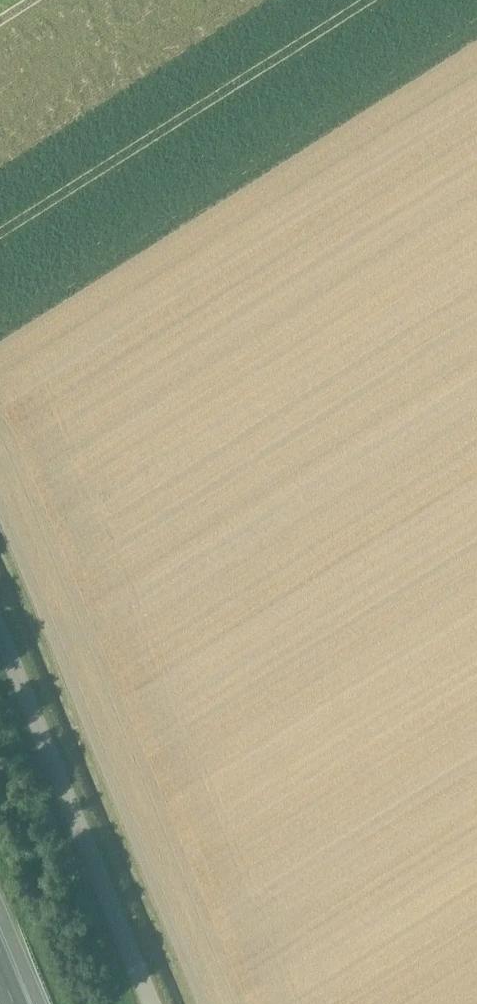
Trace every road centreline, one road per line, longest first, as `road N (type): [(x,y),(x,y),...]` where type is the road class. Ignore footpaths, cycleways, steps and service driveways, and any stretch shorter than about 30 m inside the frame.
road 1 (unclassified): [(151,1003),(0,634)]

